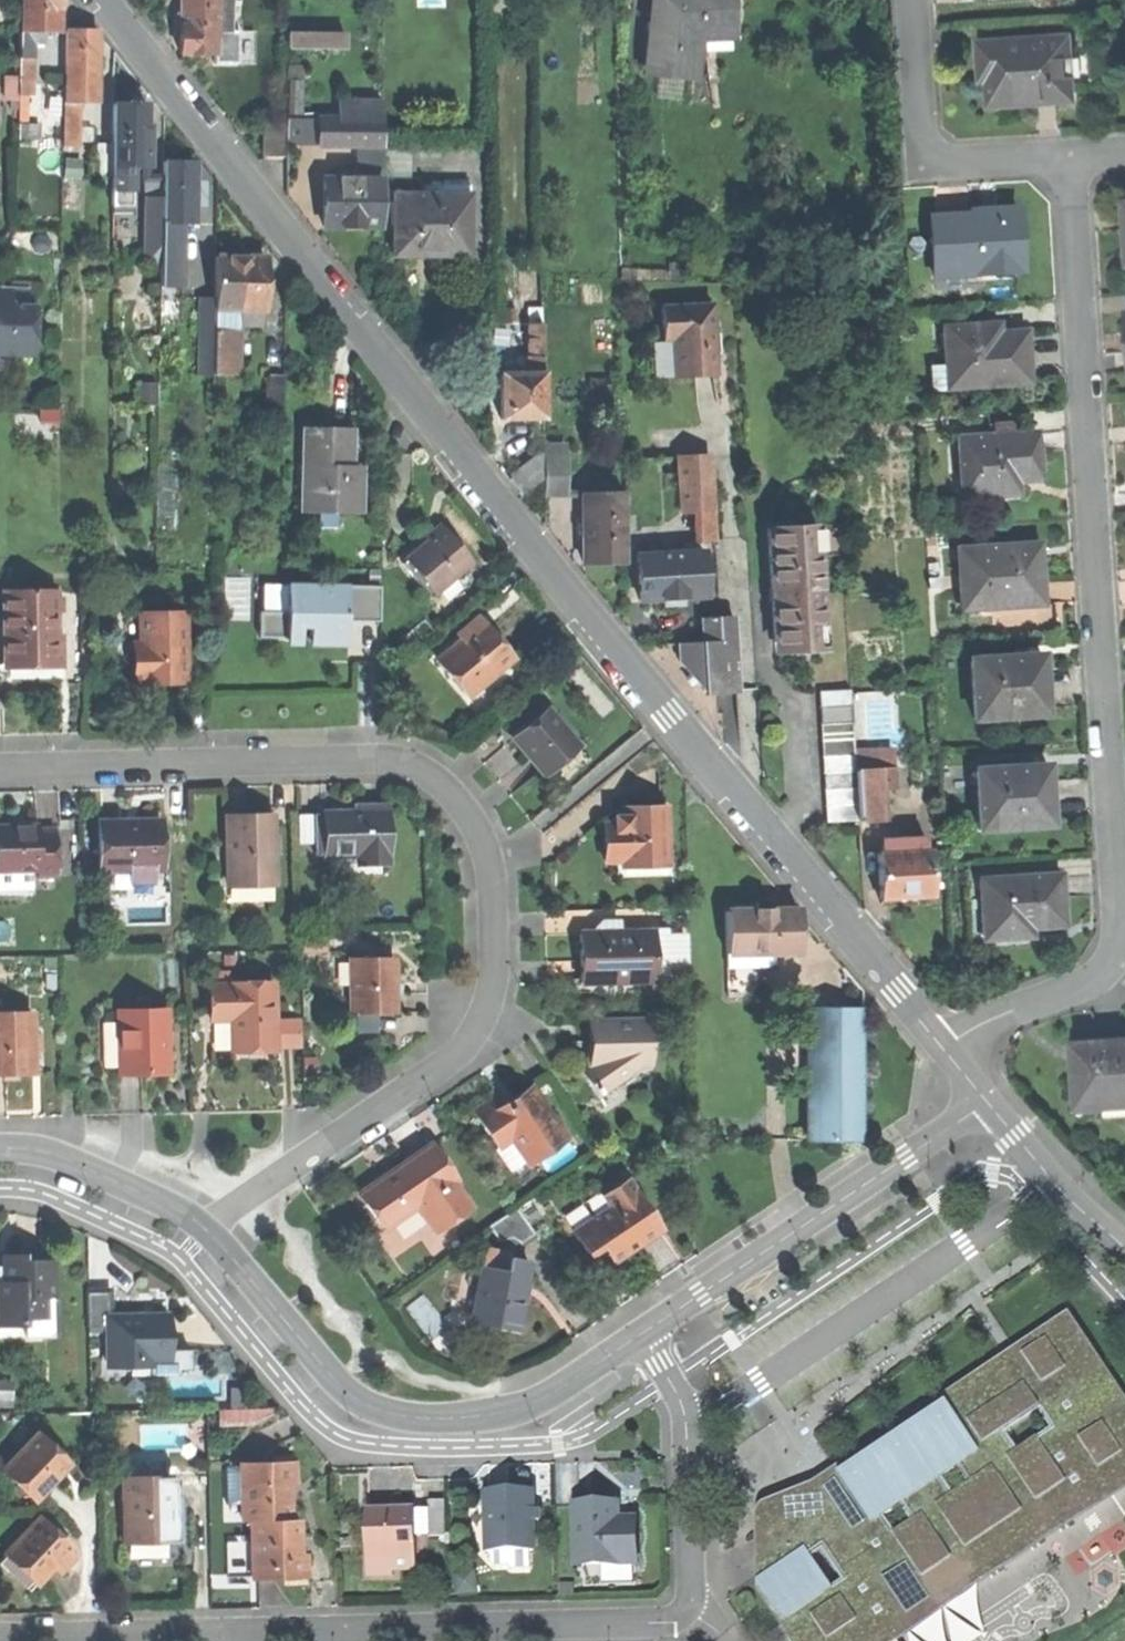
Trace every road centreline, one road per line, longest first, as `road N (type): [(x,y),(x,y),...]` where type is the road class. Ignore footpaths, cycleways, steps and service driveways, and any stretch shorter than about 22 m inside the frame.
road 1 (residential): [(103,0),(584,614),(949,1045)]
road 2 (residential): [(0,766),(404,760),(448,787),(476,824),(491,867),(495,985),(459,1056),(191,1234)]
road 3 (residential): [(949,1045),(1104,974),(1121,946),(1069,154)]
road 4 (residential): [(0,1636),(667,1622),(682,1604)]
road 5 (residential): [(191,1234),(389,1391),(443,1414),(480,1420),(524,1410),(646,1332)]
road 6 (residential): [(646,1332),(992,1096)]
road 7 (residential): [(1069,154),(949,163),(918,129),(910,0)]
road 8 (residential): [(682,1604),(691,1593),(686,1408),(646,1332)]
road 9 (residential): [(0,1156),(82,1170),(191,1234)]
road 10 (residential): [(992,1096),(1124,1242)]

